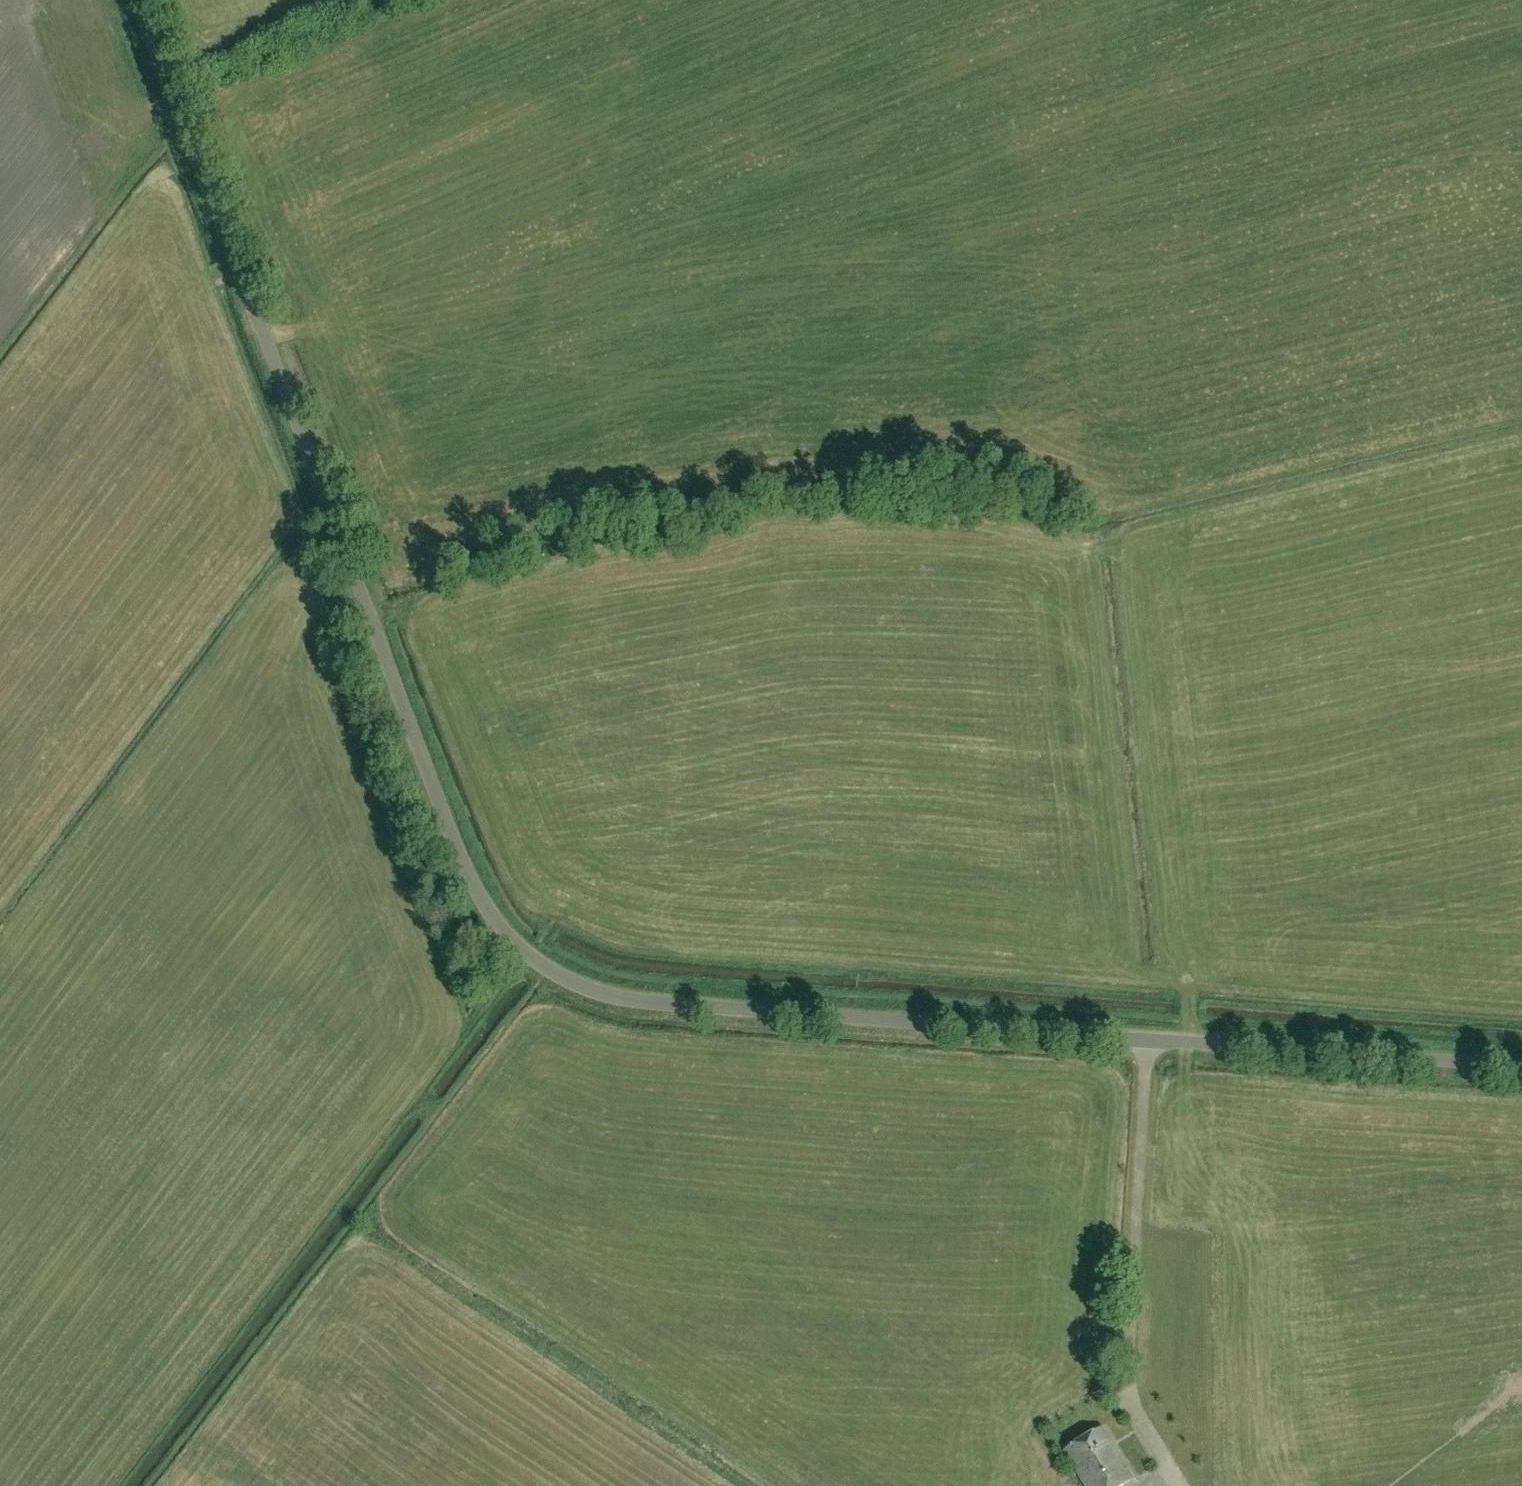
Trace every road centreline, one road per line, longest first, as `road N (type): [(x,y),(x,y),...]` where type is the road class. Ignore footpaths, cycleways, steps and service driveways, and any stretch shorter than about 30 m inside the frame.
road 1 (unclassified): [(1148,1040),(635,1001),(574,984),(519,951),(476,901),(137,0)]
road 2 (unclassified): [(1521,1069),(1148,1040)]
road 3 (unclassified): [(1129,1359),(1148,1040)]

